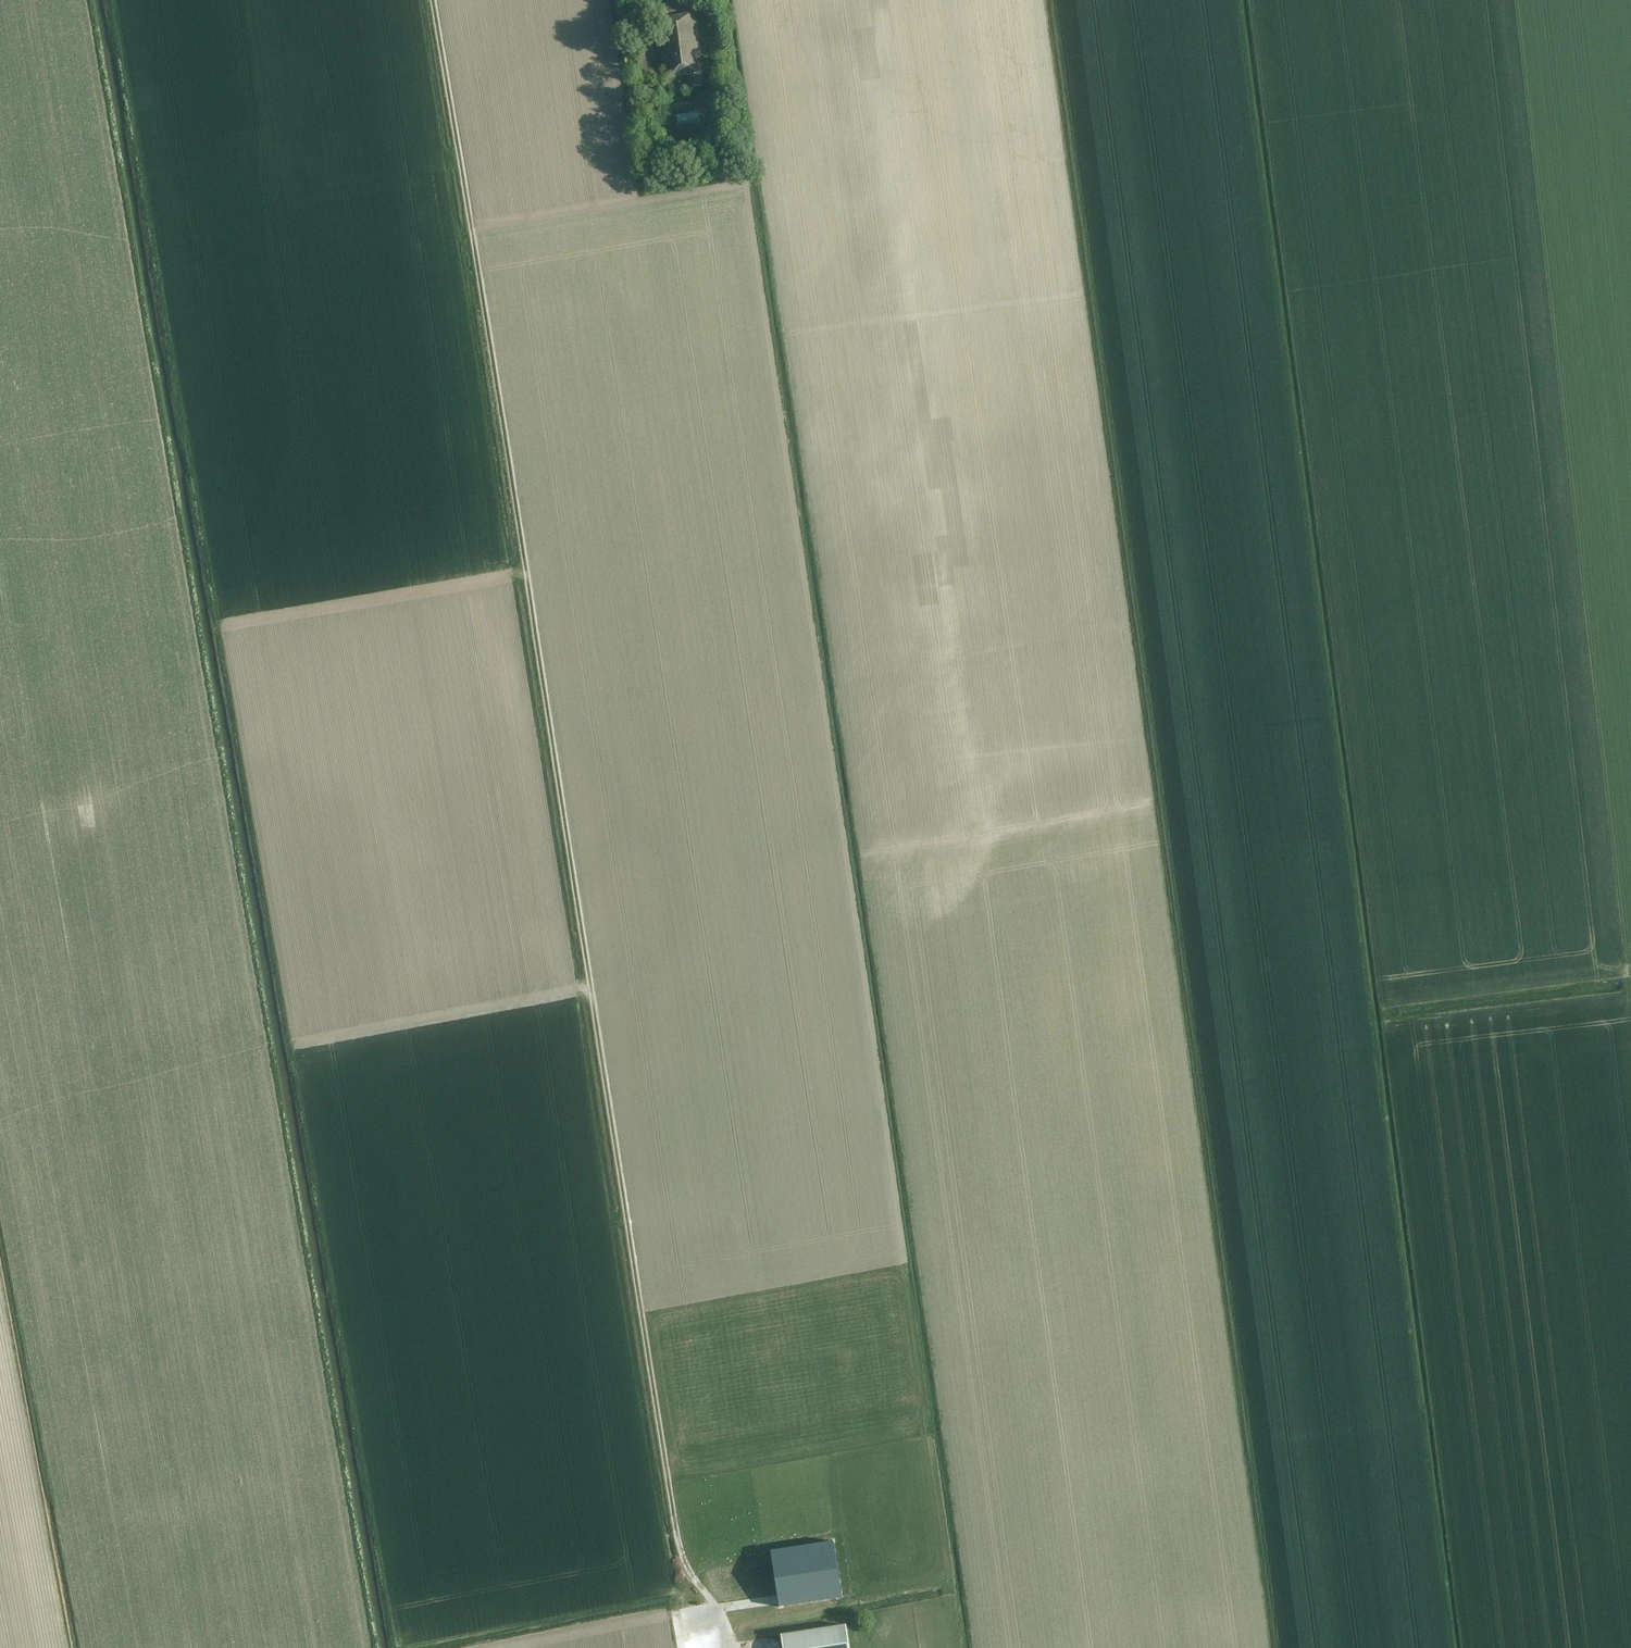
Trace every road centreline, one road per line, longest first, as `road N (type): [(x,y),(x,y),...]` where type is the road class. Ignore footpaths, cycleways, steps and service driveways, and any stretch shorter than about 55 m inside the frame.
road 1 (track): [(84,1647),(0,1207)]

